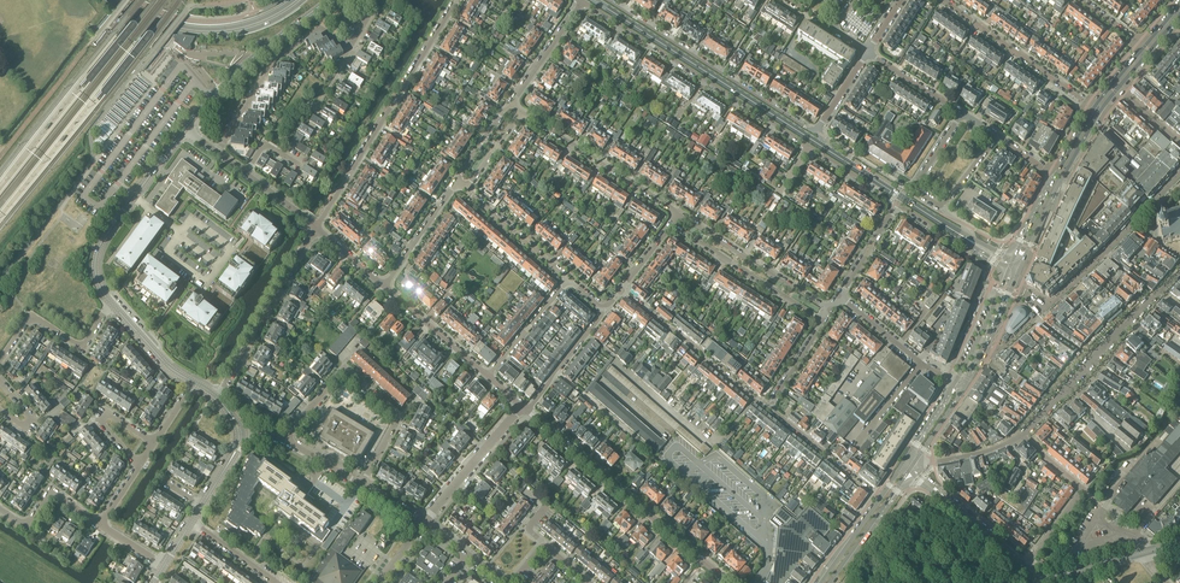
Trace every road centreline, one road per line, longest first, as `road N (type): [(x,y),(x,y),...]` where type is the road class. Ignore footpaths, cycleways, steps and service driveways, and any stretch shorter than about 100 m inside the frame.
road 1 (secondary): [(822,147),(594,0)]
road 2 (residential): [(583,1),(809,146)]
road 3 (residential): [(456,0),(316,228)]
road 4 (residential): [(528,410),(728,582)]
road 5 (residential): [(818,132),(607,0)]
road 6 (residential): [(286,440),(345,368),(399,416),(361,485)]
road 7 (residential): [(217,153),(273,64),(315,31),(350,45),(370,16)]
road 8 (residential): [(1179,272),(1021,435)]
road 9 (secondary): [(115,0),(149,24),(212,37),(267,25),(306,0)]
road 10 (tertiary): [(111,303),(96,273),(100,244),(184,129)]
road 11 (residential): [(217,398),(316,228)]
road 12 (tertiary): [(184,129),(233,75),(328,0)]
road 13 (residential): [(677,213),(519,111)]
road 14 (residential): [(768,407),(622,291)]
road 15 (residential): [(944,0),(1092,110)]
road 16 (secondary): [(294,0),(259,21),(215,30),(161,21),(125,0)]
road 17 (residential): [(830,311),(677,213)]
road 18 (residential): [(673,224),(823,322)]
road 19 (residential): [(1021,435),(1083,491),(1024,565)]
road 20 (secondary): [(1020,265),(1096,116)]
road 21 (residential): [(0,360),(31,318),(83,346),(111,303)]
road 22 (residential): [(544,548),(509,582),(423,521)]
road 23 (residential): [(423,521),(523,406)]
road 24 (tertiary): [(1024,565),(911,470)]
road 25 (secondary): [(830,582),(911,470)]
road 26 (residential): [(874,495),(768,407)]
road 27 (residential): [(465,189),(567,281)]
road 28 (residential): [(385,287),(488,376)]
road 29 (secondary): [(1096,116),(1179,16)]
road 30 (residential): [(528,410),(602,305)]
road 31 (secondary): [(962,391),(1016,275)]
road 32 (residential): [(457,183),(385,287)]
road 33 (residential): [(512,105),(583,1)]
road 34 (residential): [(100,525),(51,494),(26,522),(0,510)]
road 35 (residential): [(567,281),(488,376)]

